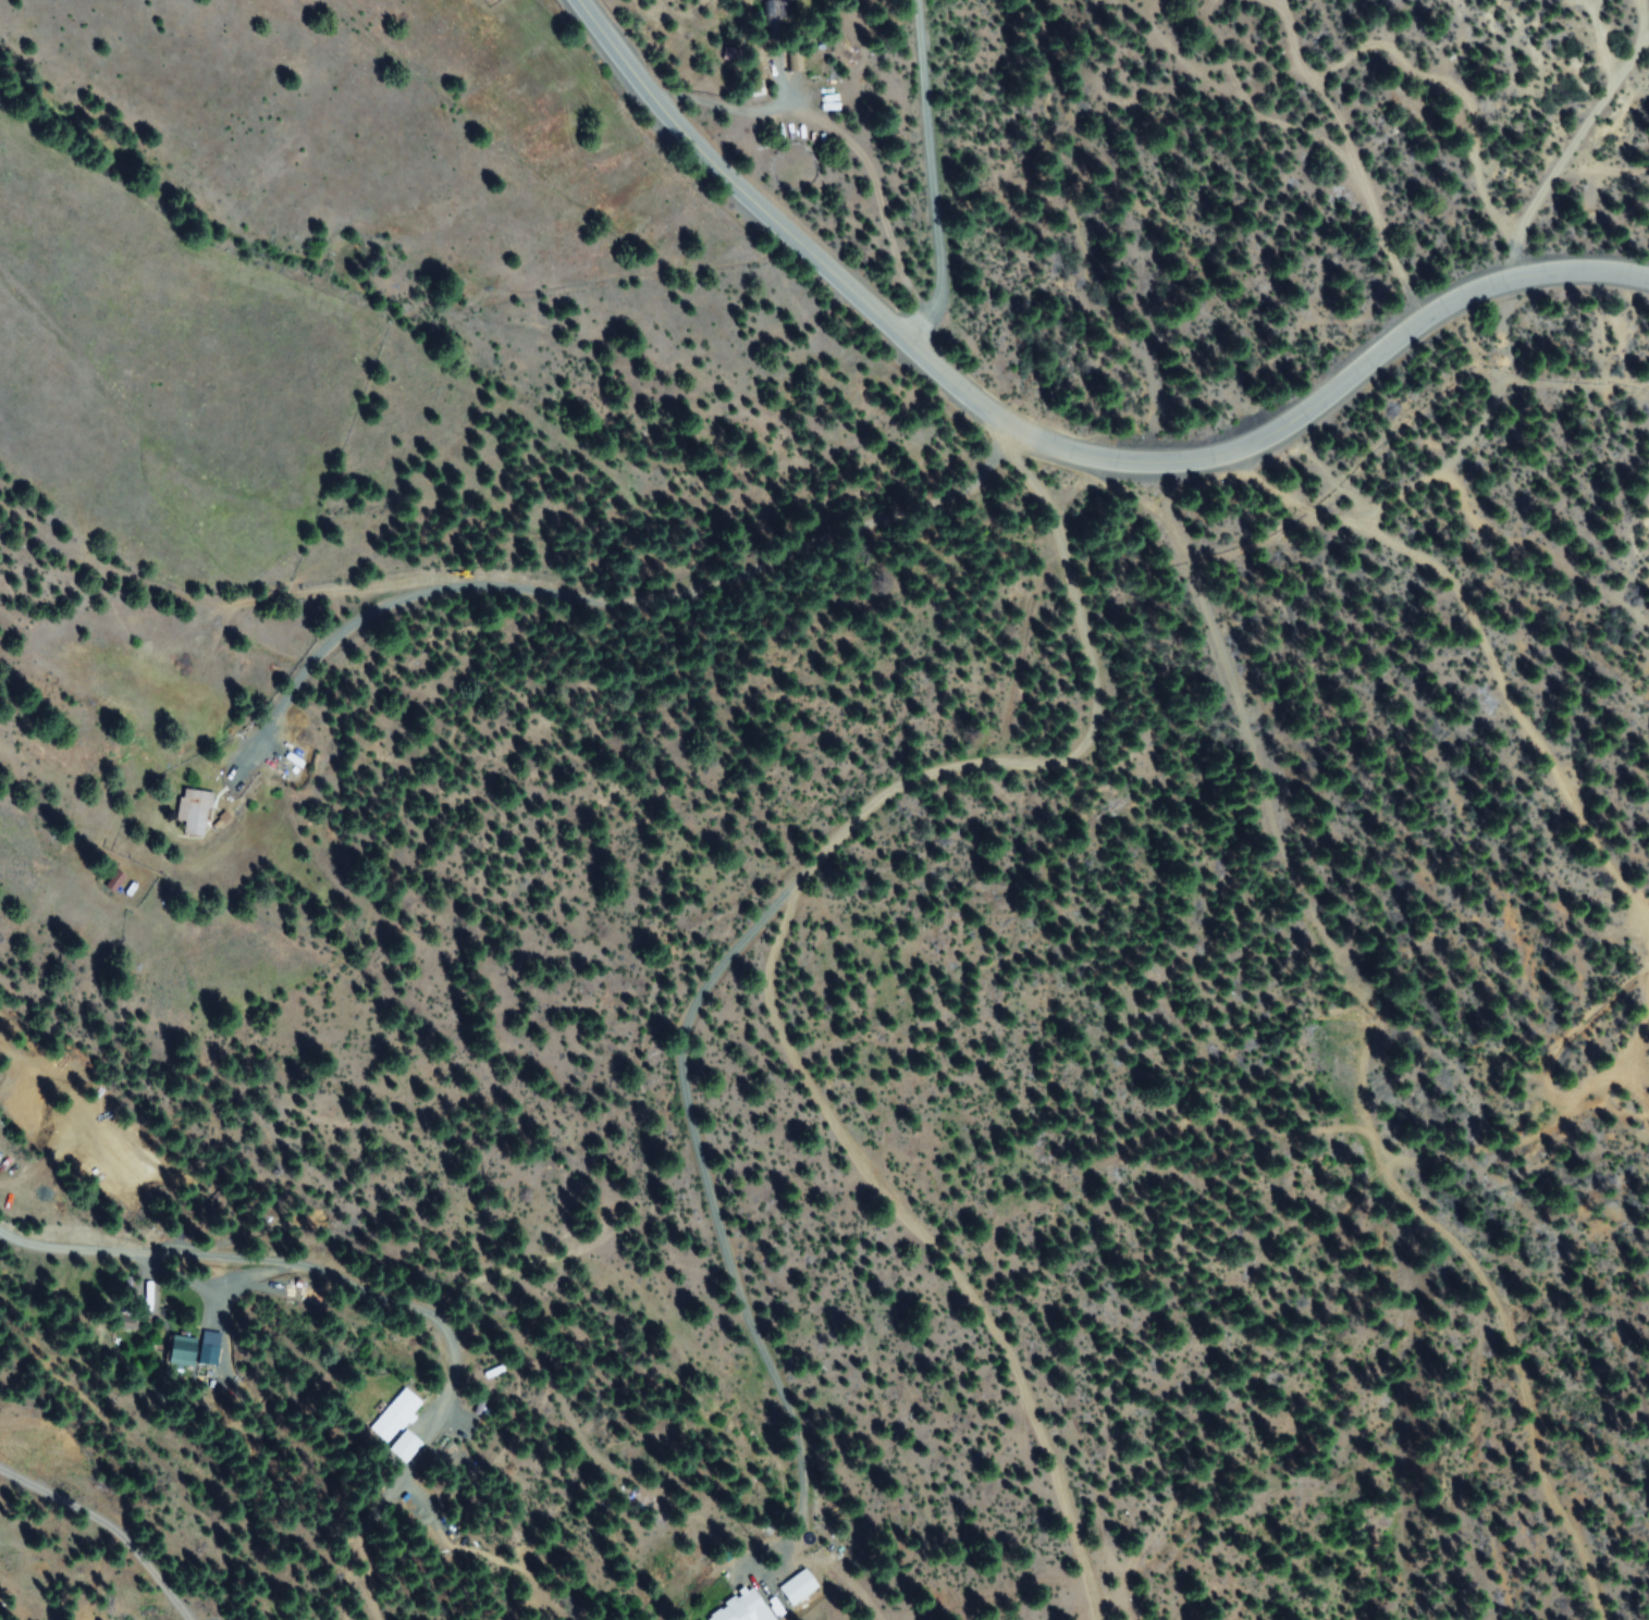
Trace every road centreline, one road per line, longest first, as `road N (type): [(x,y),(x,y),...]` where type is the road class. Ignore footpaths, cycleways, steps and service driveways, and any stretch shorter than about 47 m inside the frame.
road 1 (secondary): [(1648,280),(1546,270),(1451,301),(1251,445),(1197,463),(1074,457),(994,417),(961,391),(699,145),(579,0)]
road 2 (residential): [(0,1219),(28,1238),(246,1261),(377,1296),(473,1349),(737,1558),(805,1566)]

